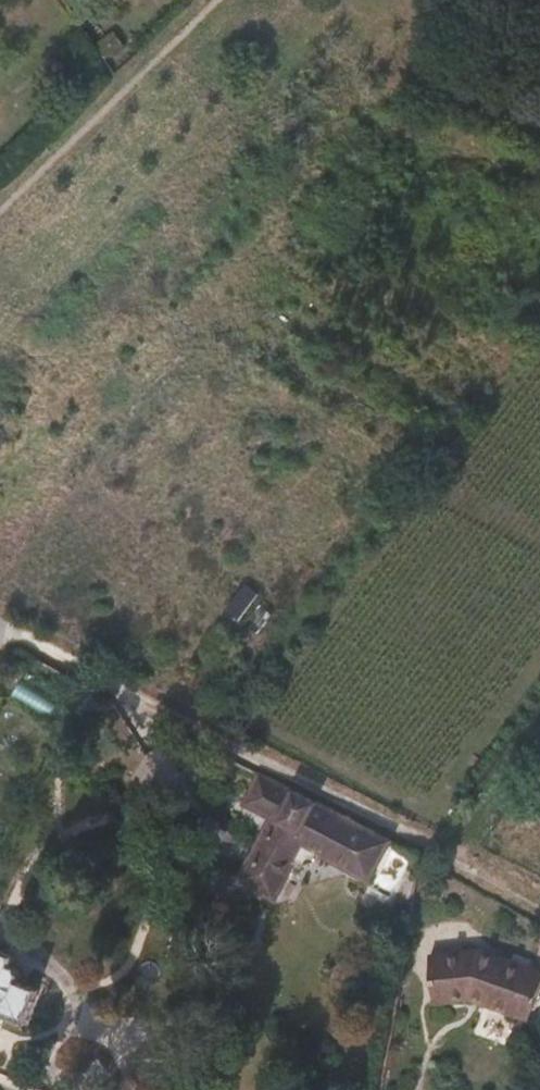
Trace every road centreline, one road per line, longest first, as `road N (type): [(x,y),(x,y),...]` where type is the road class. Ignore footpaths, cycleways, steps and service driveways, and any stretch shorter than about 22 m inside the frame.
road 1 (unclassified): [(0,630),(227,748)]

